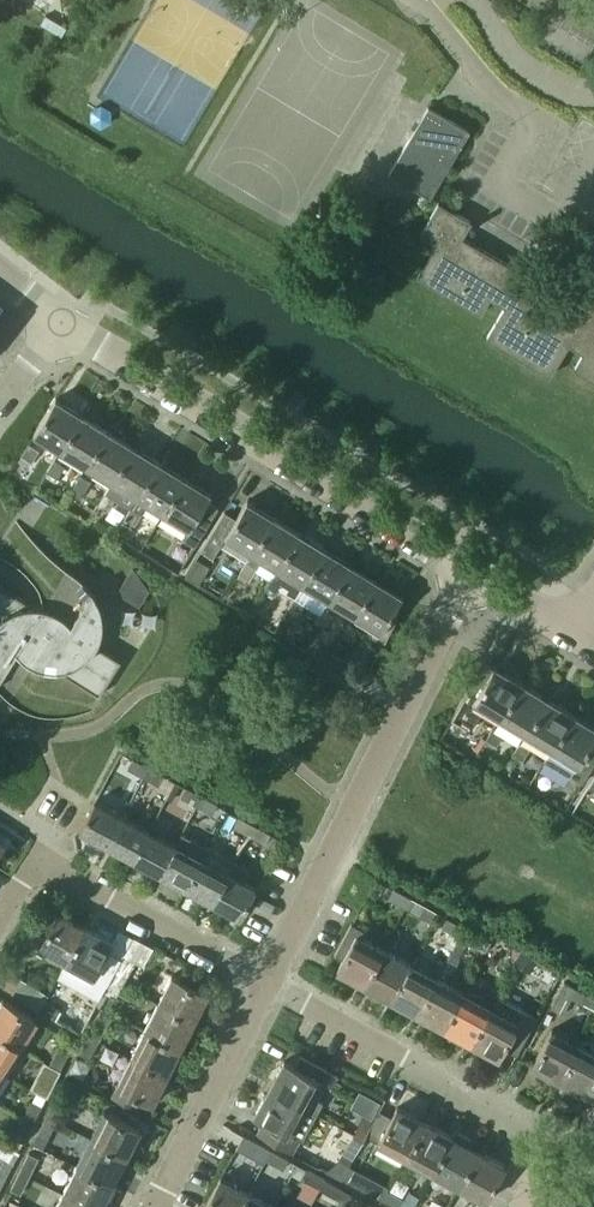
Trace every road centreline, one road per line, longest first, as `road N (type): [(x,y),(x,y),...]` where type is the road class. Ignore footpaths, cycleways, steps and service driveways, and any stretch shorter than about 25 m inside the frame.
road 1 (residential): [(466,572),(63,322)]
road 2 (residential): [(273,971),(466,572)]
road 3 (residential): [(553,1135),(273,971)]
road 4 (residential): [(143,1206),(273,971)]
road 5 (residential): [(273,971),(37,843)]
road 6 (unclassified): [(593,245),(499,182),(531,123)]
road 7 (unclassified): [(416,0),(491,90),(531,123)]
road 8 (residential): [(576,633),(466,572)]

